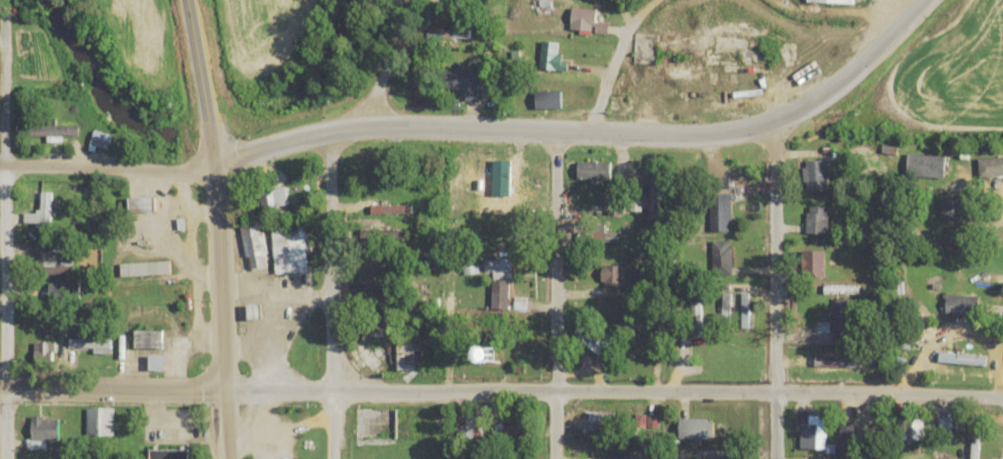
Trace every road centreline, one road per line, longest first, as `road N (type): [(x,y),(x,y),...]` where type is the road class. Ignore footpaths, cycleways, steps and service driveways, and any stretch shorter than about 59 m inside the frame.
road 1 (residential): [(1002,396),(333,391)]
road 2 (secondary): [(220,162),(368,124),(704,136),(774,123)]
road 3 (residential): [(4,458),(1,0)]
road 4 (residential): [(774,458),(774,123)]
road 5 (residential): [(556,133),(553,458)]
road 6 (residential): [(333,136),(332,458)]
road 7 (secondary): [(222,391),(220,162)]
road 8 (secondary): [(222,391),(0,388)]
road 9 (residential): [(220,162),(0,161)]
road 10 (secondary): [(929,0),(839,87),(774,123)]
road 11 (residential): [(592,133),(627,31),(658,0)]
road 12 (residential): [(368,124),(397,32),(397,0)]

